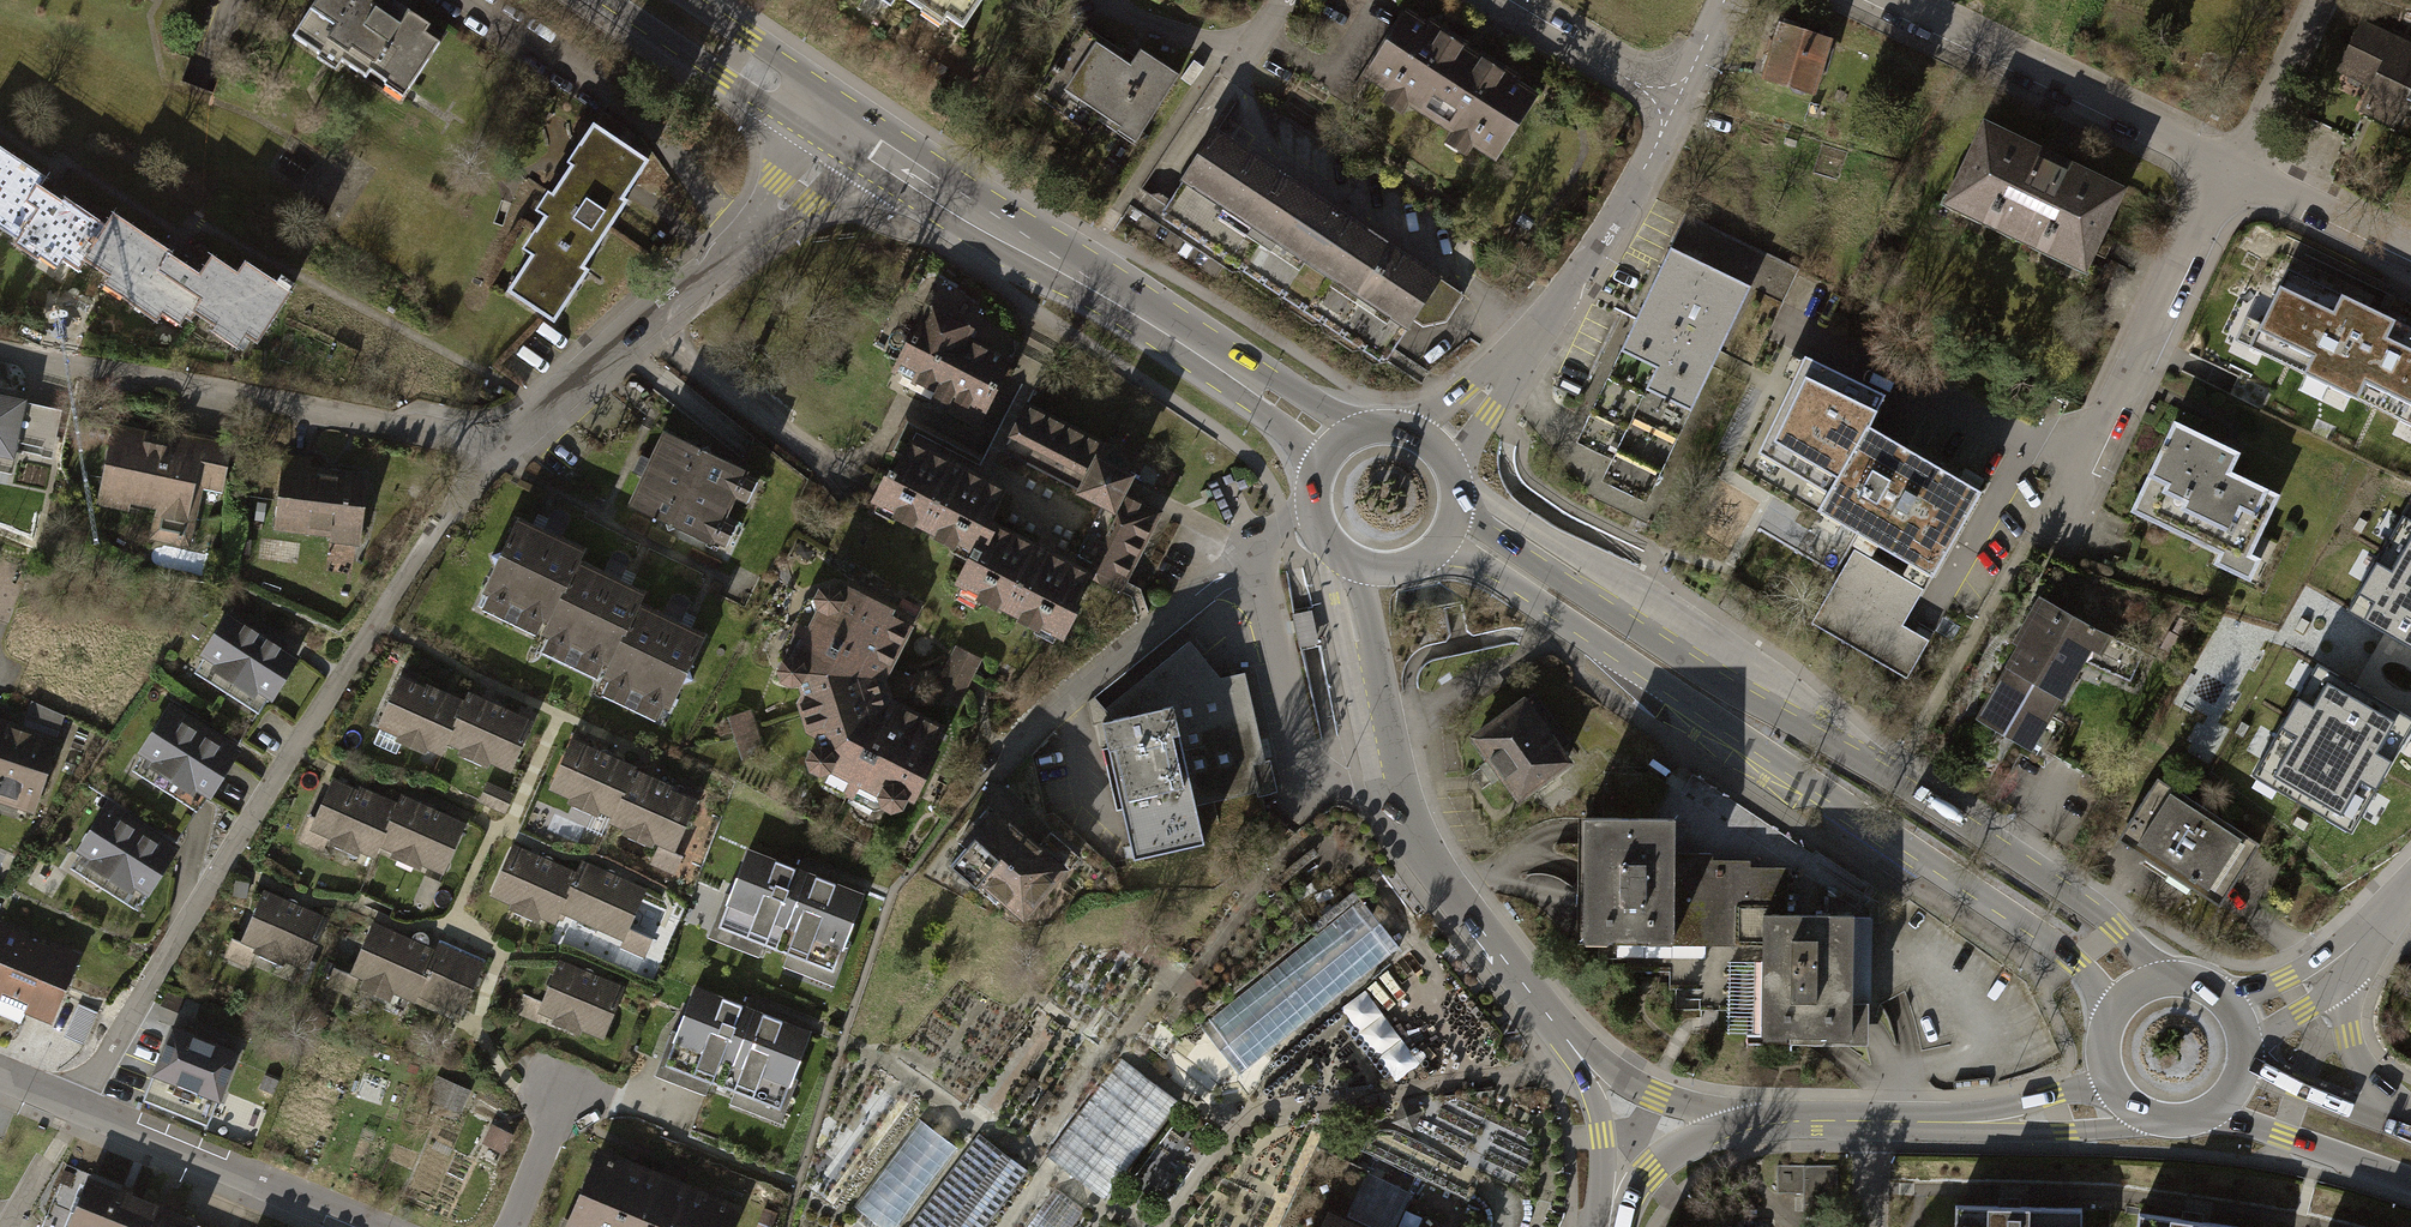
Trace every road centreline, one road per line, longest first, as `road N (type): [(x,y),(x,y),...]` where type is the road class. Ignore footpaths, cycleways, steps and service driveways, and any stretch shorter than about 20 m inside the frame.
road 1 (secondary): [(2163,980),(2098,915),(1458,512)]
road 2 (secondary): [(1440,548),(1488,568),(2041,931),(2114,1012)]
road 3 (residential): [(82,1108),(293,745),(471,493)]
road 4 (secondary): [(1334,446),(1263,392),(844,127)]
road 5 (secondary): [(1349,562),(1396,791),(1434,868),(1568,1043)]
road 6 (residential): [(0,355),(507,444)]
road 7 (residential): [(844,127),(794,193),(507,444)]
road 8 (residential): [(1680,99),(1611,231),(1538,333),(1436,445)]
road 9 (residential): [(2241,168),(2034,538)]
road 10 (residential): [(991,769),(1243,559),(1314,515)]
road 11 (residential): [(1884,0),(2241,168)]
road 12 (secondary): [(1739,1126),(1793,1119),(2011,1120),(2091,1110),(2121,1097)]
road 13 (residential): [(82,1108),(367,1226)]
road 14 (secondary): [(610,0),(765,103),(844,127)]
road 15 (secondary): [(2202,1116),(2410,1175)]
road 16 (residential): [(1497,0),(1680,99)]
road 17 (secondary): [(844,127),(786,67),(686,0)]
road 18 (residential): [(2409,1129),(2346,1036),(2347,957)]
road 19 (secondary): [(1568,1043),(1656,1094),(1739,1126)]
road 20 (residential): [(2241,168),(2410,253)]
road 21 (secondary): [(1568,1043),(1602,1135),(1600,1226)]
road 22 (residential): [(2241,168),(2324,0)]
road 23 (secondary): [(2409,1129),(2243,1068)]
road 24 (secondary): [(1610,1226),(1650,1170),(1693,1140),(1739,1126)]
road 25 (residential): [(512,1226),(573,1081)]
road 26 (residential): [(2347,957),(2240,1023)]

